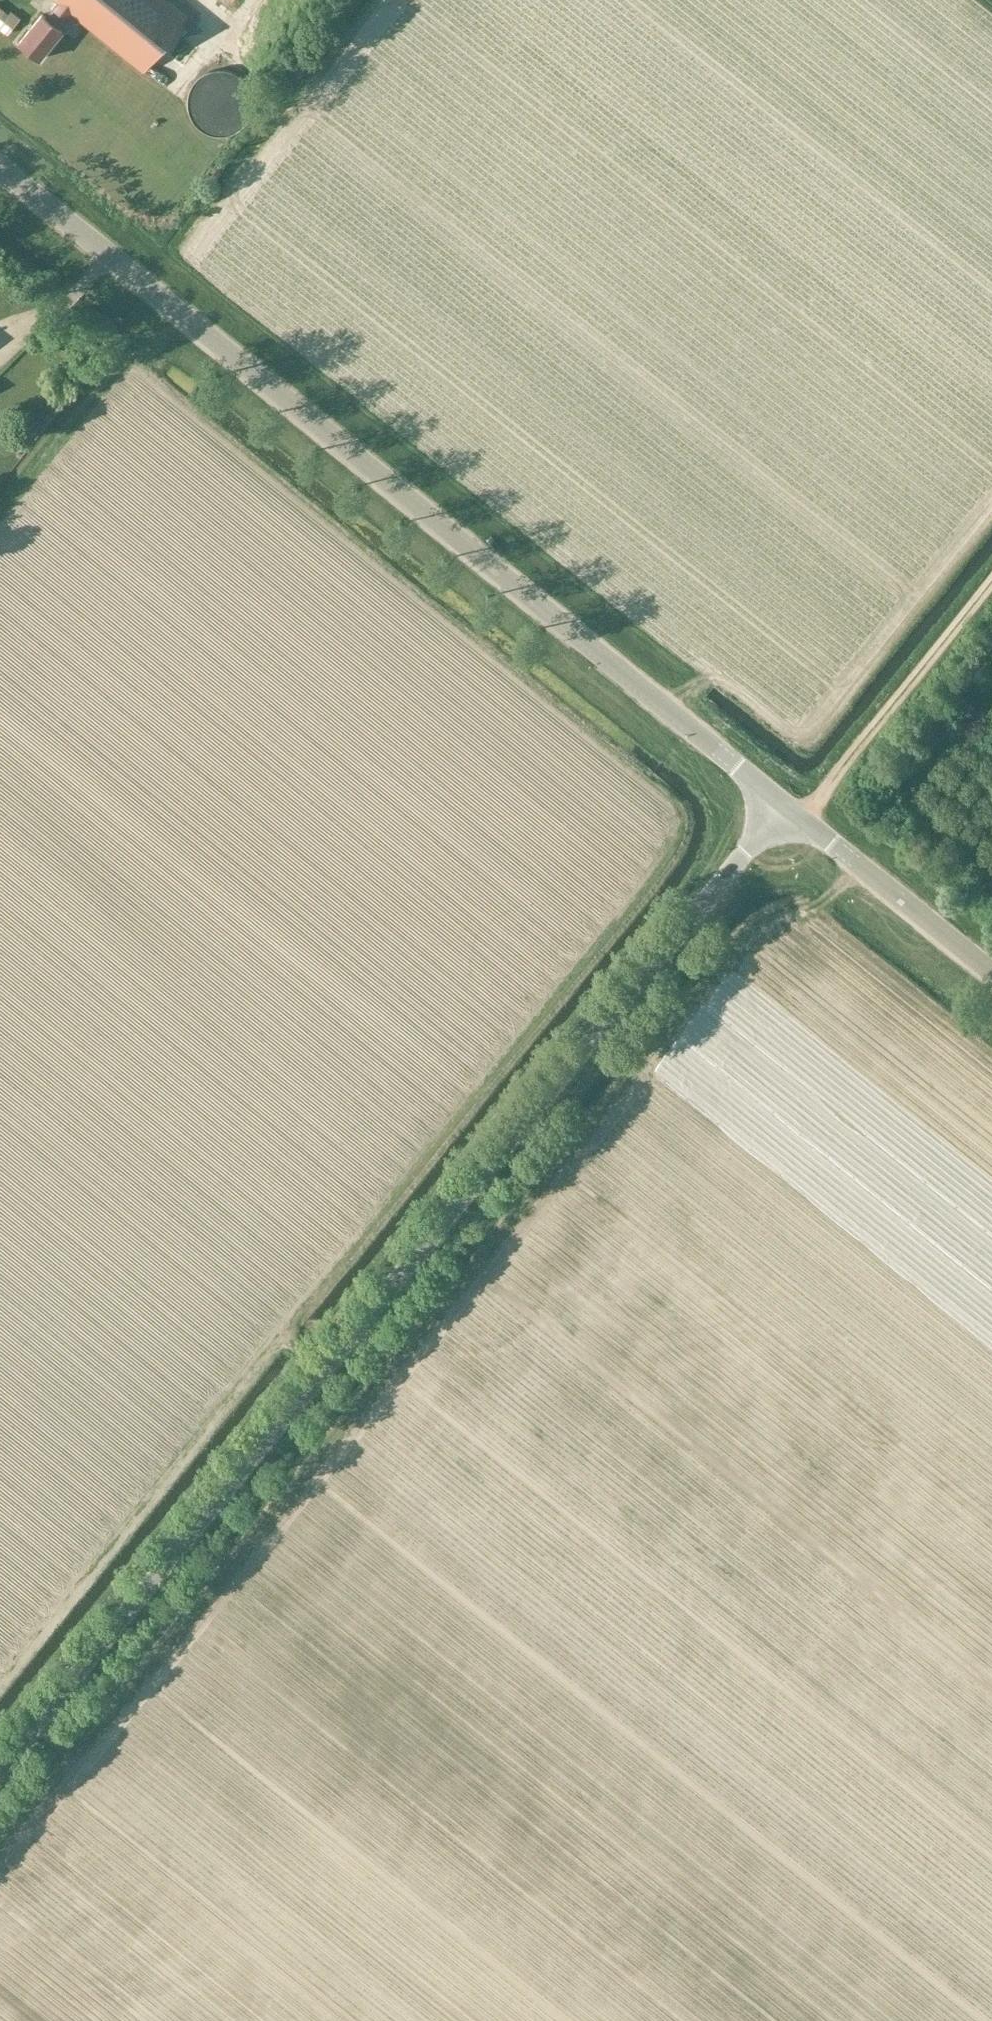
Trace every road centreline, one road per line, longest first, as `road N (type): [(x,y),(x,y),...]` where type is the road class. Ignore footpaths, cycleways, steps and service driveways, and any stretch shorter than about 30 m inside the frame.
road 1 (unclassified): [(0,1770),(783,805)]
road 2 (secondary): [(783,805),(0,168)]
road 3 (secondary): [(991,973),(783,805)]

